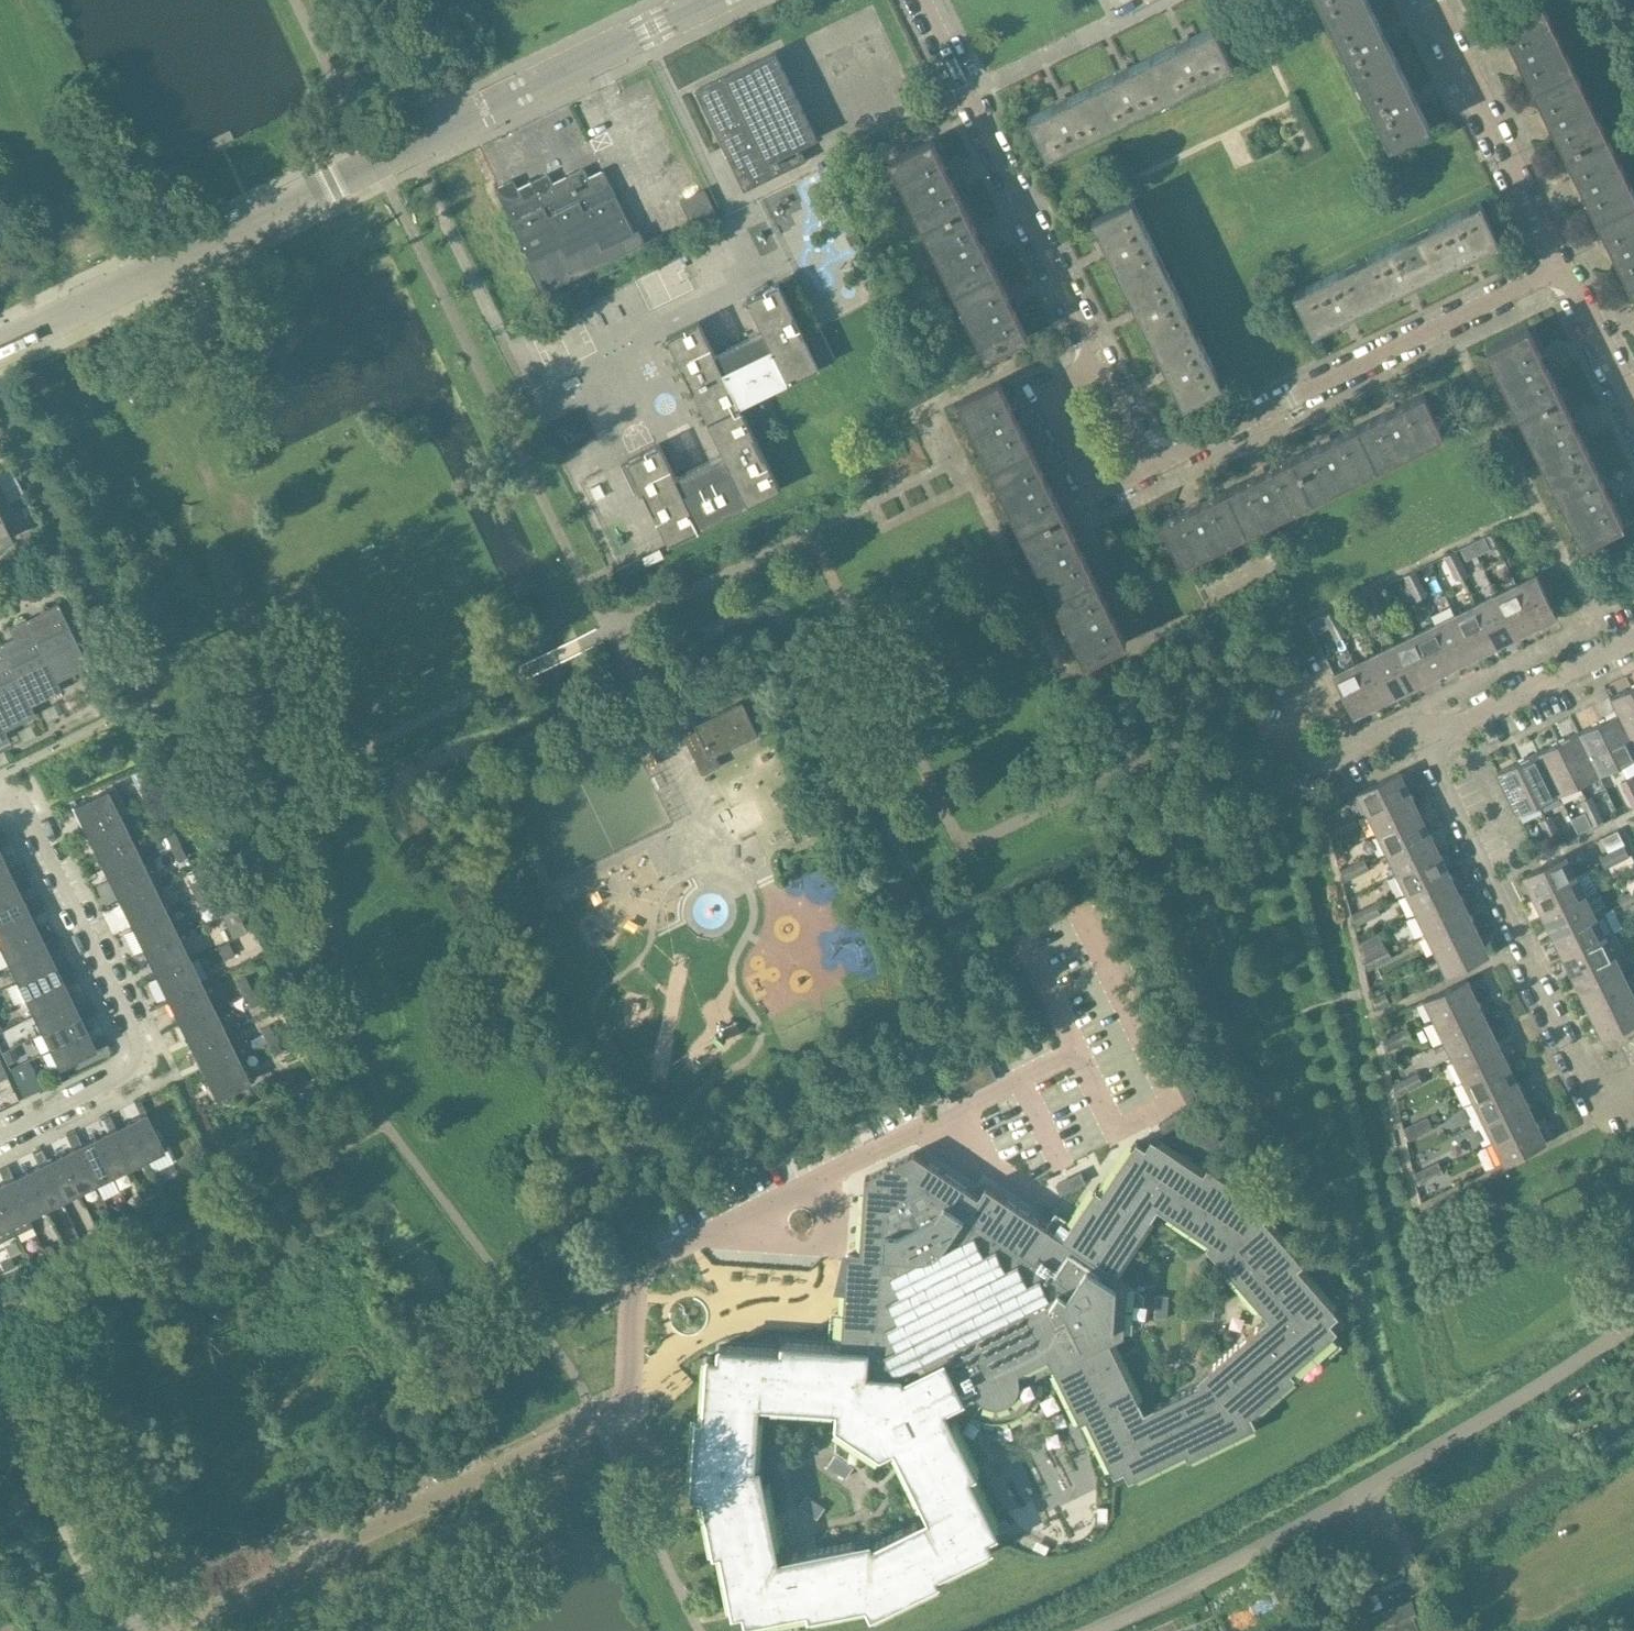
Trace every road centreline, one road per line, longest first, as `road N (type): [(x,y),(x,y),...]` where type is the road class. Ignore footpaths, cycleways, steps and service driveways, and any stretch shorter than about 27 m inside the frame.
road 1 (unclassified): [(160,1630),(620,1408),(629,1388),(632,1272),(721,1229),(773,1224)]
road 2 (residential): [(0,344),(709,0)]
road 3 (residential): [(1606,1118),(1430,759),(1431,738),(1633,638)]
road 4 (unclassified): [(1092,1630),(1380,1481),(1633,1322)]
road 5 (residential): [(1561,269),(1150,468)]
road 6 (residential): [(1099,364),(923,0)]
road 7 (residential): [(0,799),(24,805),(140,1047),(138,1068)]
road 8 (residential): [(1561,269),(1434,0)]
road 9 (residential): [(129,1630),(0,1365)]
road 10 (residential): [(1150,468),(1092,497),(1042,390),(1099,364)]
road 11 (residential): [(1633,410),(1561,269)]
road 12 (residential): [(0,1137),(138,1068)]

